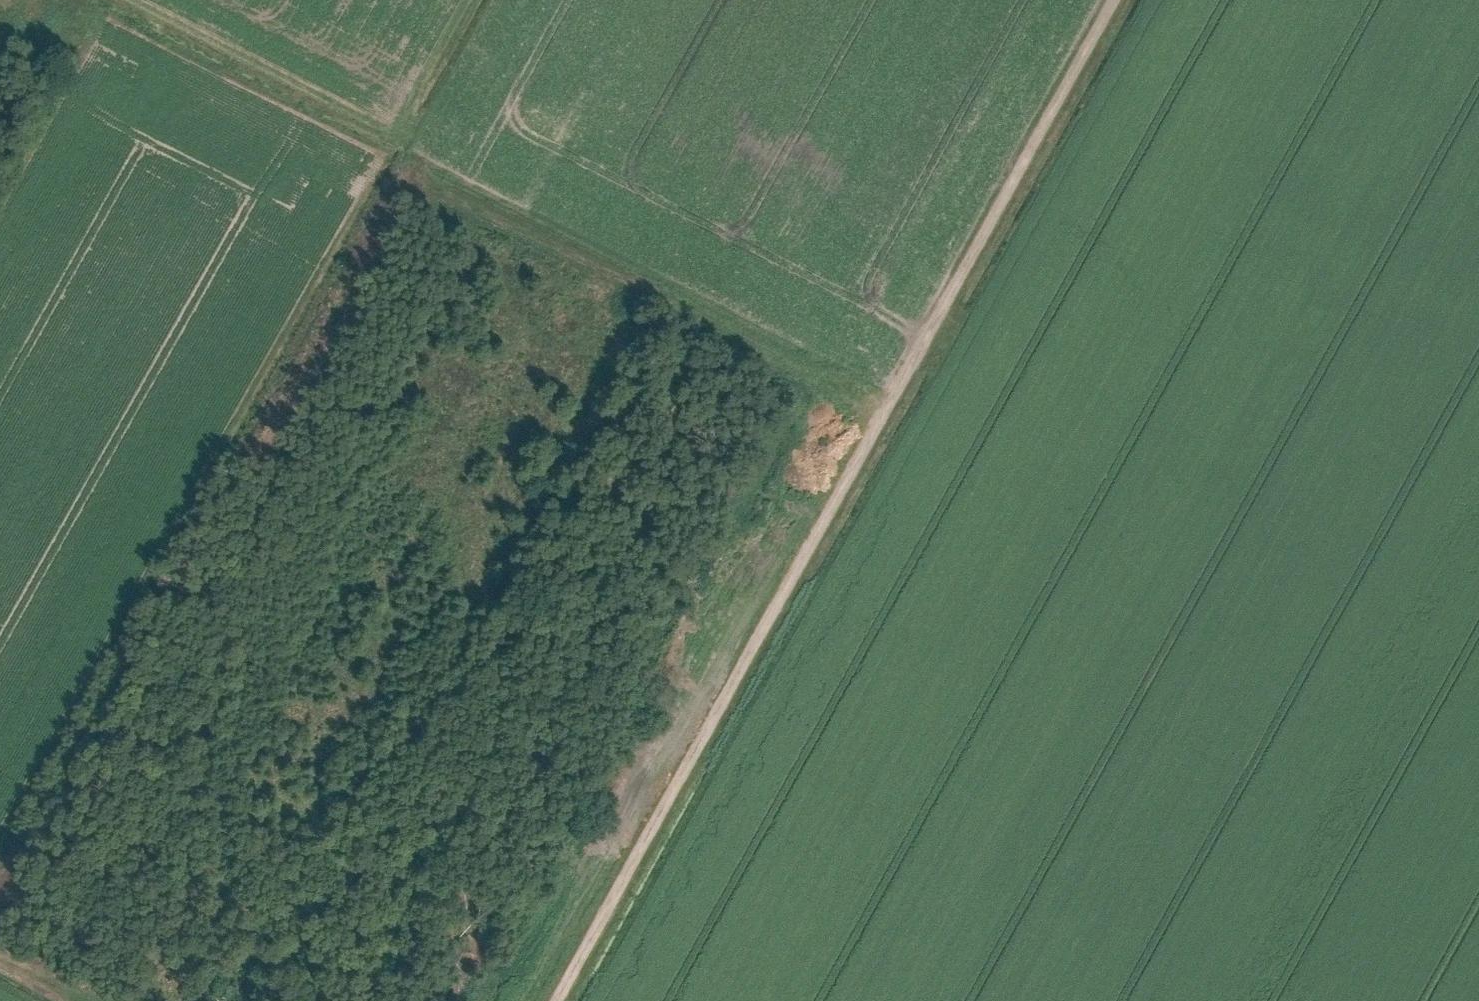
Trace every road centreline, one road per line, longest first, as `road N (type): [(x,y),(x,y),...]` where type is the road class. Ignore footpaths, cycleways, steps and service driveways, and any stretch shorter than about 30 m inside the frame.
road 1 (track): [(561,1000),(1114,0)]

